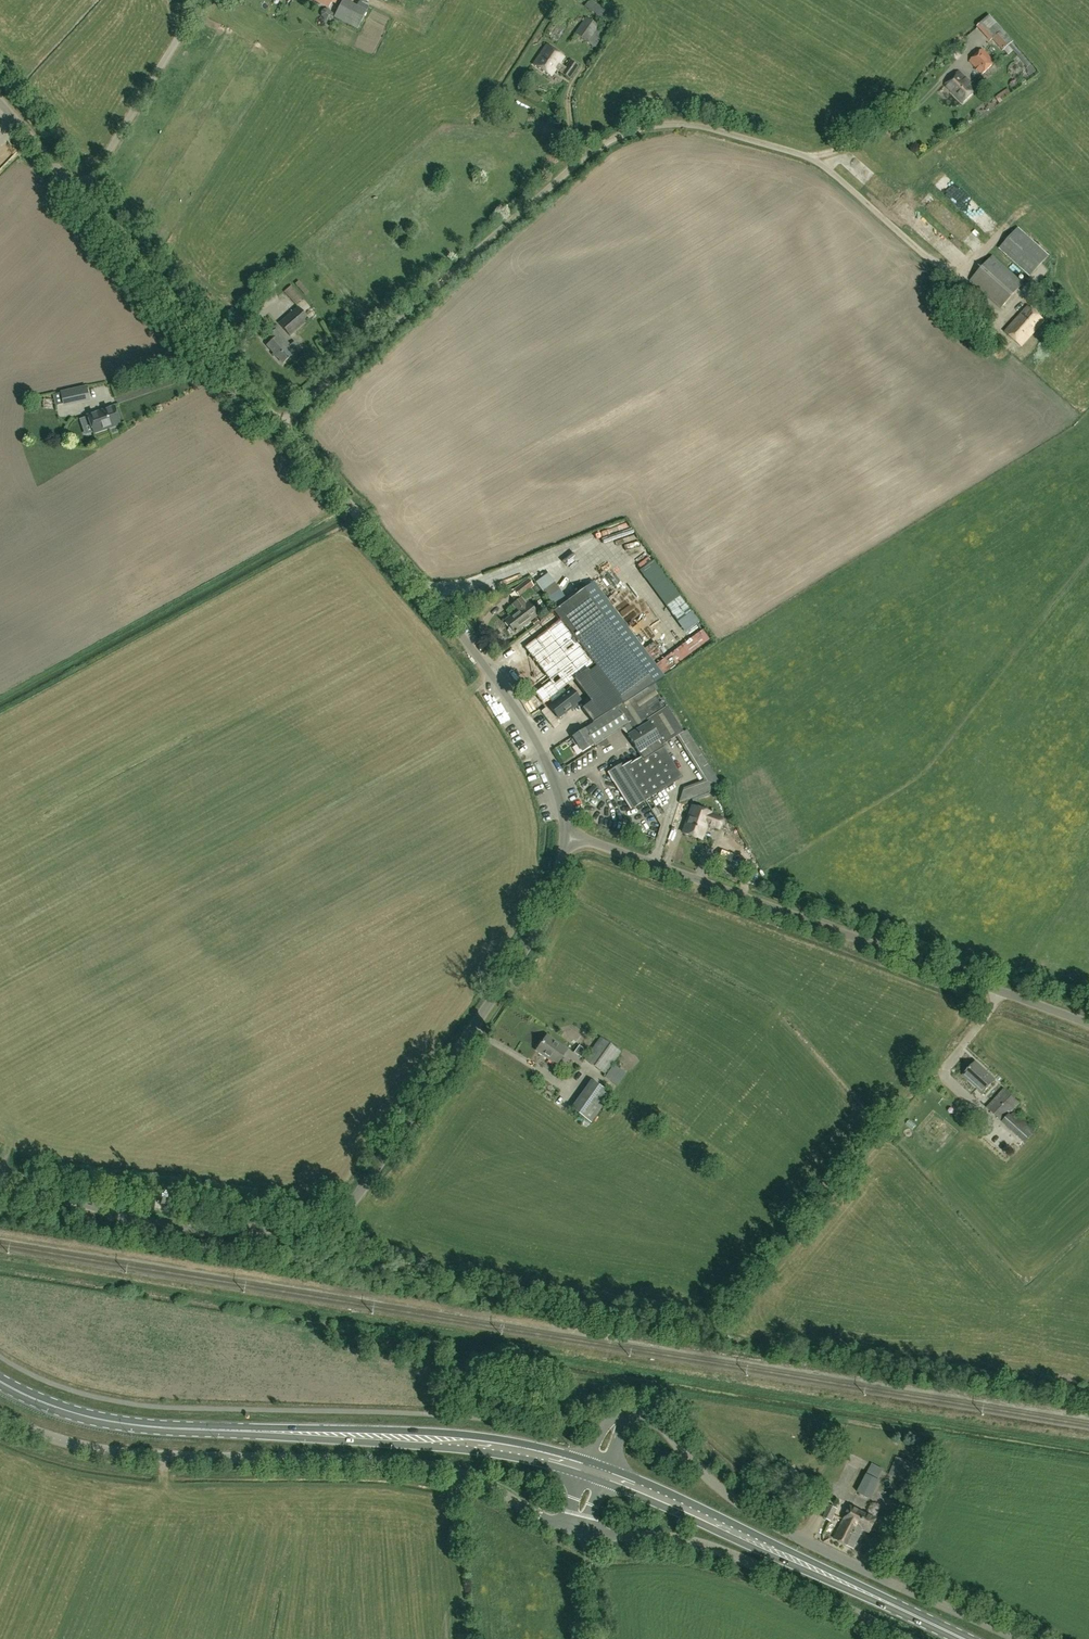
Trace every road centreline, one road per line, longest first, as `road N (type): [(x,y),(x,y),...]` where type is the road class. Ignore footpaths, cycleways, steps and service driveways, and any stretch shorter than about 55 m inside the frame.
road 1 (unclassified): [(566,834),(561,798),(521,716),(392,551),(0,97)]
road 2 (unclassified): [(0,1169),(130,1219),(296,1227),(339,1214),(524,962),(545,921),(566,834)]
road 3 (primary): [(584,1468),(469,1443),(113,1422),(0,1382)]
road 4 (unclassified): [(565,1527),(478,1481),(428,1466),(119,1452),(0,1415)]
road 5 (unclassified): [(566,834),(1088,1028)]
road 6 (unclassified): [(1016,1638),(768,1522),(706,1476),(659,1422),(638,1414),(619,1419)]
road 7 (primary): [(963,1638),(604,1475)]
road 8 (unclassified): [(907,1638),(703,1545),(585,1533)]

